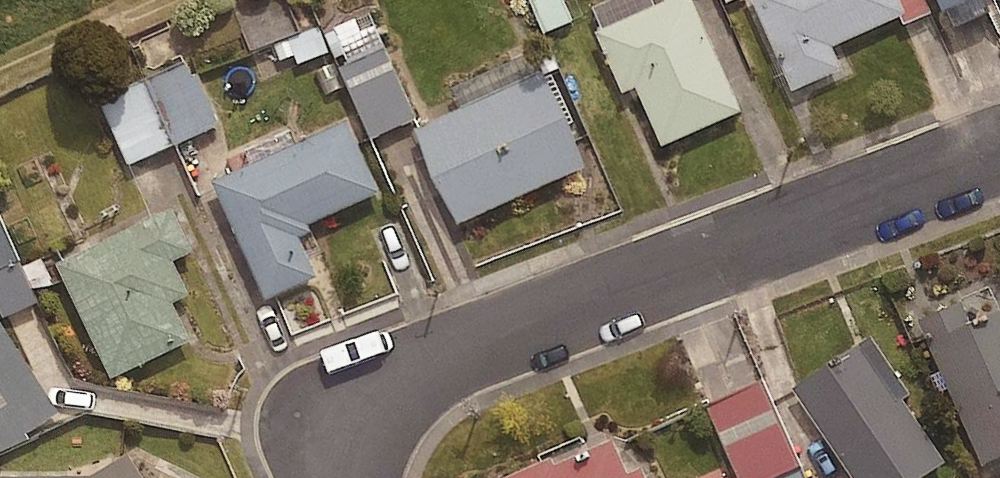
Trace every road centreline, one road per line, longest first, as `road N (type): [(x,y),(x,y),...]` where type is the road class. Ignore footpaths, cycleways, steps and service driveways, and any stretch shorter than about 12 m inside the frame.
road 1 (residential): [(999,150),(457,354),(390,391),(347,446),(347,477)]

